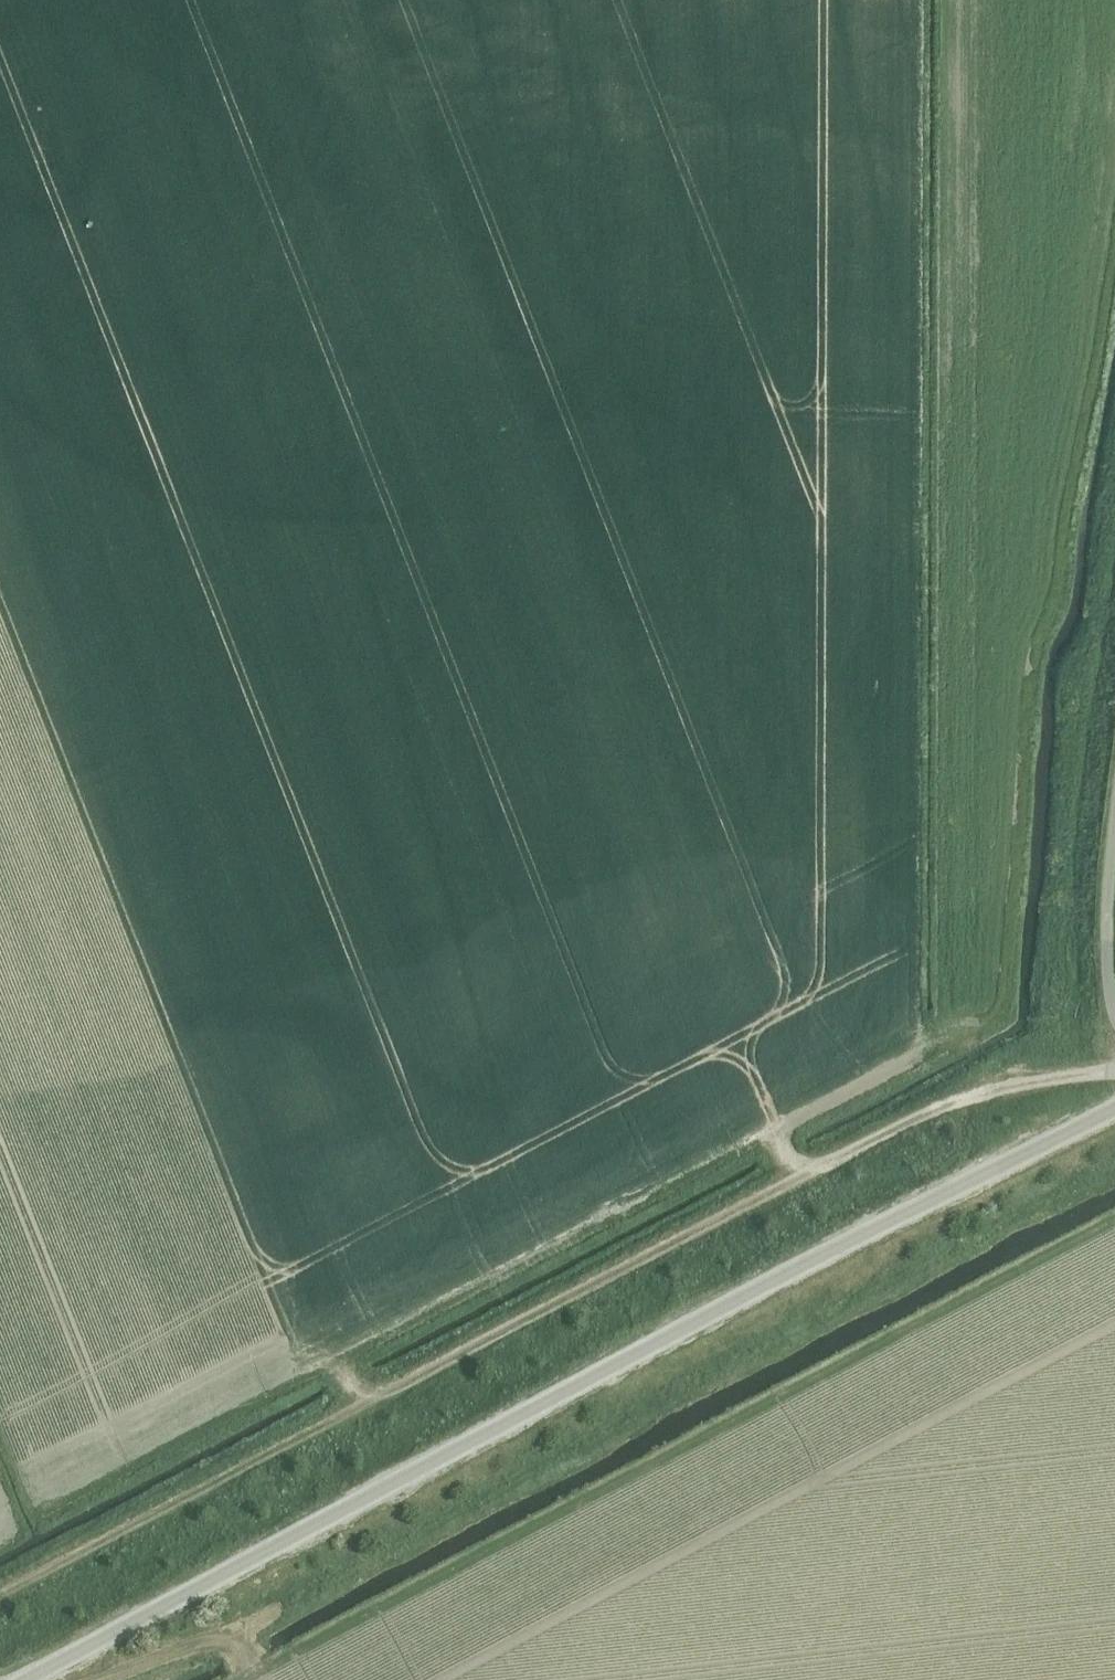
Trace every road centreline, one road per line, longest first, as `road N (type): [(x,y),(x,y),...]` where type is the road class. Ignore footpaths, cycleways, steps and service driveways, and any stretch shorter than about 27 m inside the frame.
road 1 (unclassified): [(25,1679),(1114,1104)]
road 2 (unclassified): [(1114,1003),(1114,813)]

